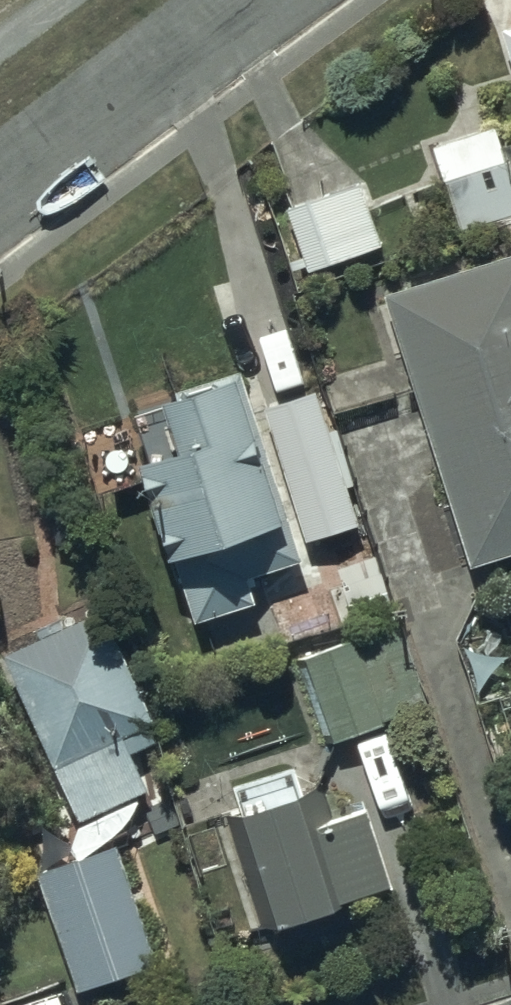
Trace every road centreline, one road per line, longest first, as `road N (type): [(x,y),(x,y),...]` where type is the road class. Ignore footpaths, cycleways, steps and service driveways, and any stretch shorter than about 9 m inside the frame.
road 1 (residential): [(248,0),(0,186)]

